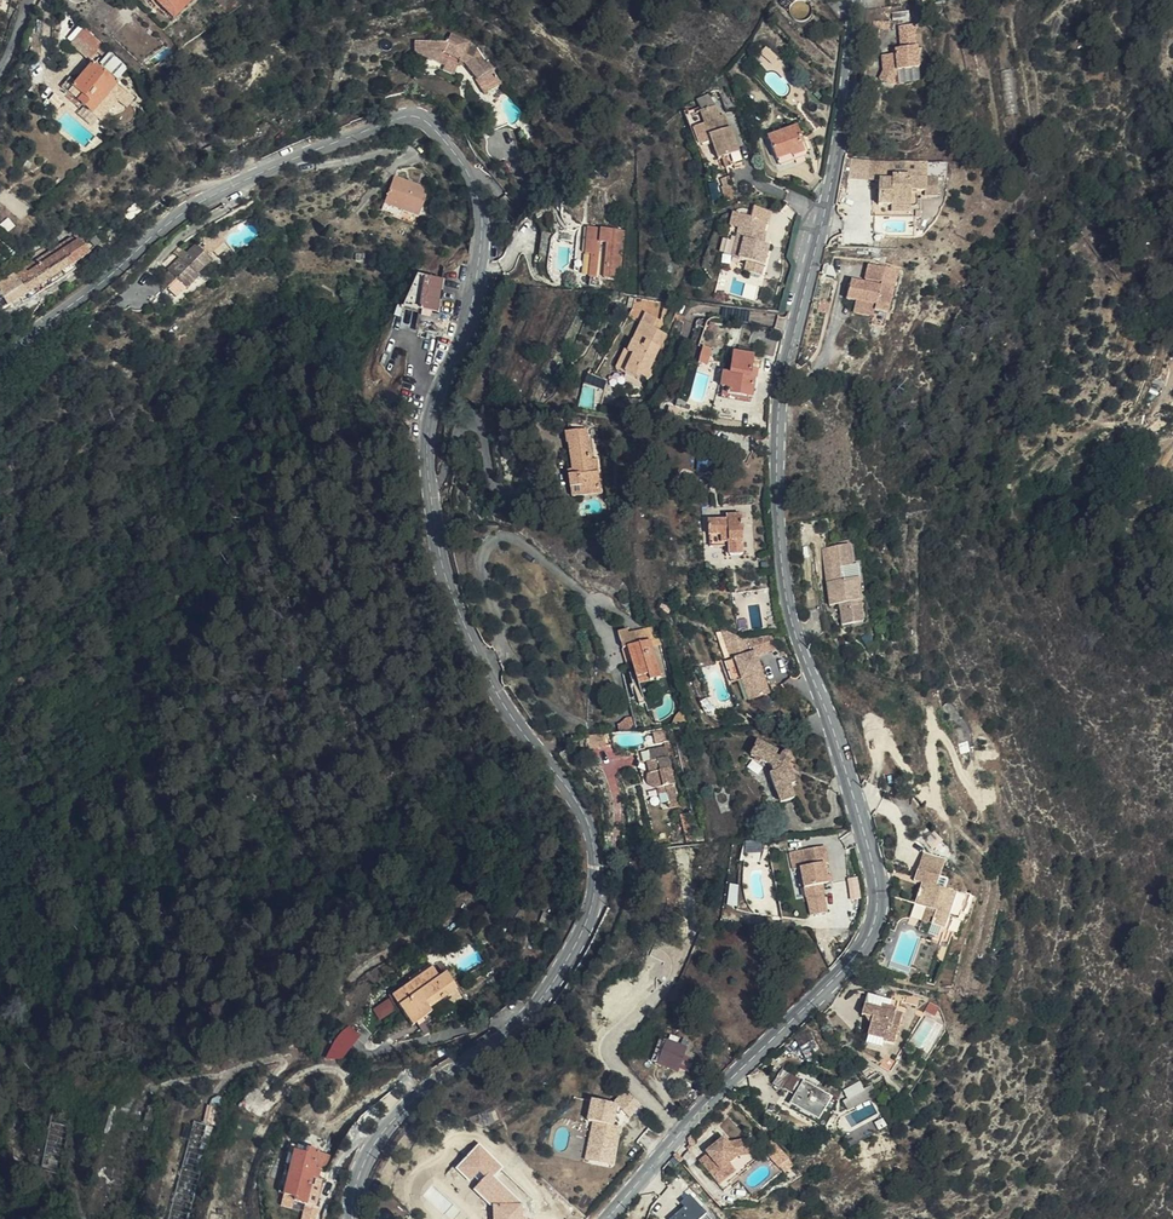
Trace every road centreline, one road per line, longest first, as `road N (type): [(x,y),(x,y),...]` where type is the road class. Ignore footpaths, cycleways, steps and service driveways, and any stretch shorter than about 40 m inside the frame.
road 1 (tertiary): [(0,364),(203,199),(385,120),(418,115),(429,123),(479,195),(467,328),(428,430),(438,541),(494,686),(588,820),(597,883),(578,941),(533,1011),(406,1105),(382,1133),(354,1191),(351,1218)]
road 2 (tertiary): [(607,1218),(721,1089),(851,962),(876,920),(869,847),(793,620),(778,468),(788,358),(848,88),(851,0)]

